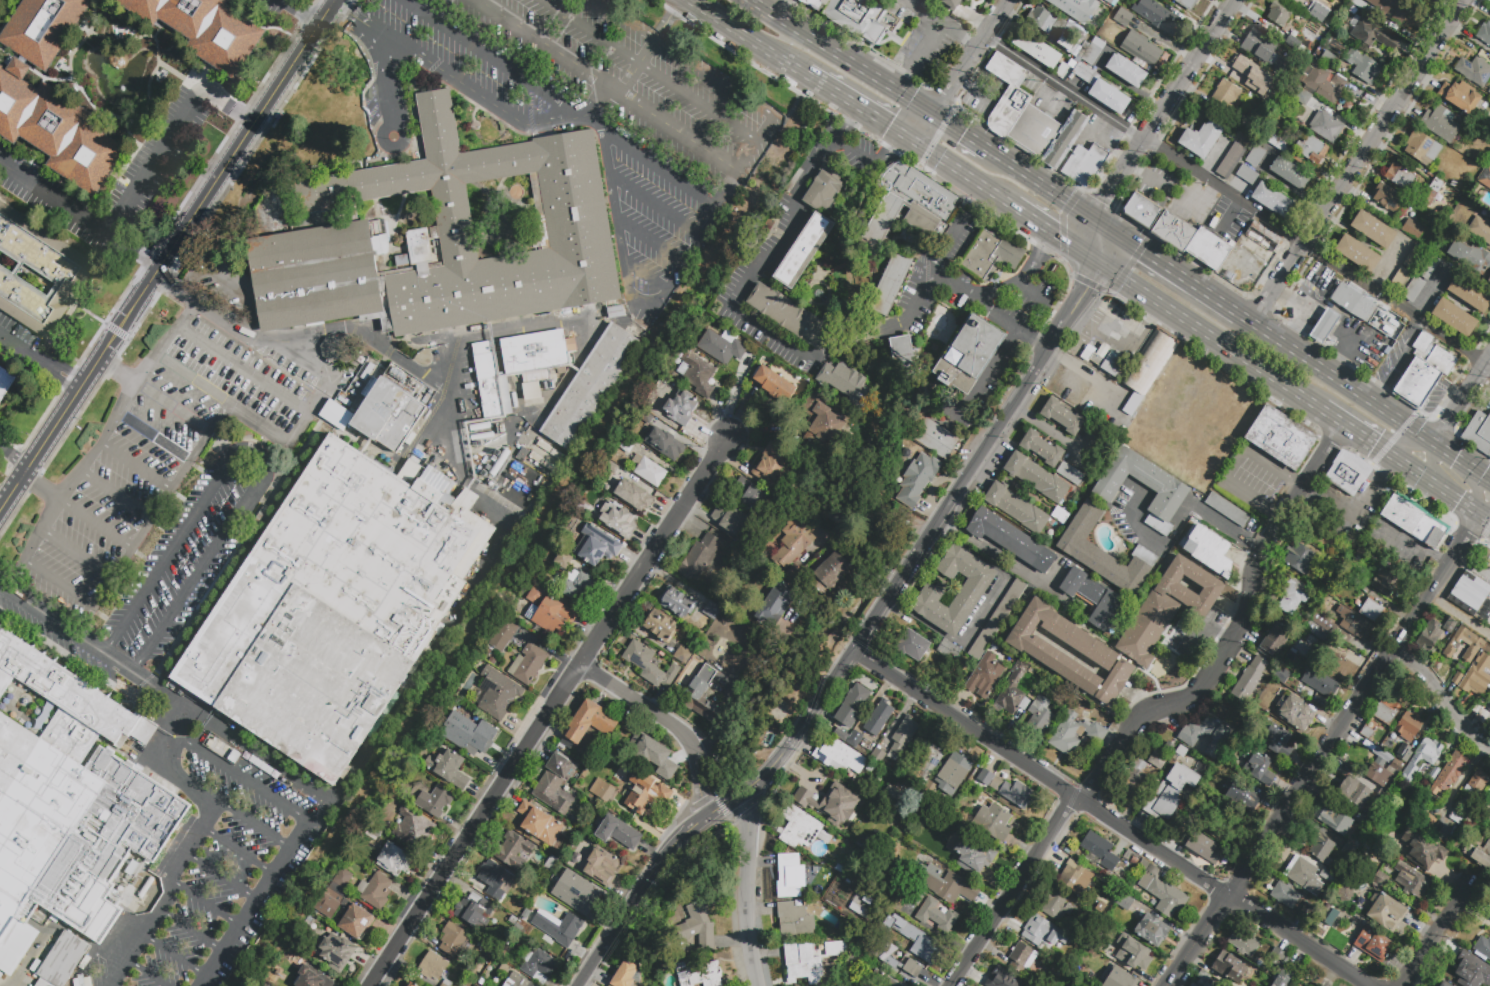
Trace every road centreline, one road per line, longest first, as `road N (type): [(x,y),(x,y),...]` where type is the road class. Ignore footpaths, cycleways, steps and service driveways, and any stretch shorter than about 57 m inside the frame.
road 1 (residential): [(728,433),(372,985)]
road 2 (residential): [(850,650),(1366,985)]
road 3 (tertiary): [(334,0),(0,505)]
road 4 (residential): [(1342,423),(1259,551),(1245,614),(1198,691),(1148,709),(1076,797)]
road 5 (residential): [(1464,0),(1256,325)]
road 6 (residential): [(1427,594),(1228,896)]
road 7 (residential): [(1097,261),(1091,285),(939,521)]
road 8 (primary): [(1097,261),(1318,406)]
road 9 (residential): [(888,596),(765,781),(732,800)]
road 10 (primary): [(1434,443),(1239,314)]
road 11 (residential): [(1076,797),(949,985)]
road 12 (residential): [(713,811),(667,849),(578,985)]
road 13 (primary): [(935,114),(757,0)]
road 14 (residential): [(583,667),(687,739),(709,814)]
road 15 (residential): [(1237,0),(1128,167)]
road 16 (residential): [(748,790),(746,917),(758,985)]
road 17 (residential): [(1009,0),(916,143)]
road 18 (primary): [(1239,314),(1101,224)]
road 19 (primary): [(691,0),(806,74)]
road 20 (residential): [(1393,651),(1429,674),(1489,745)]
road 21 (primary): [(1101,224),(992,152)]
road 22 (primary): [(806,74),(916,143)]

